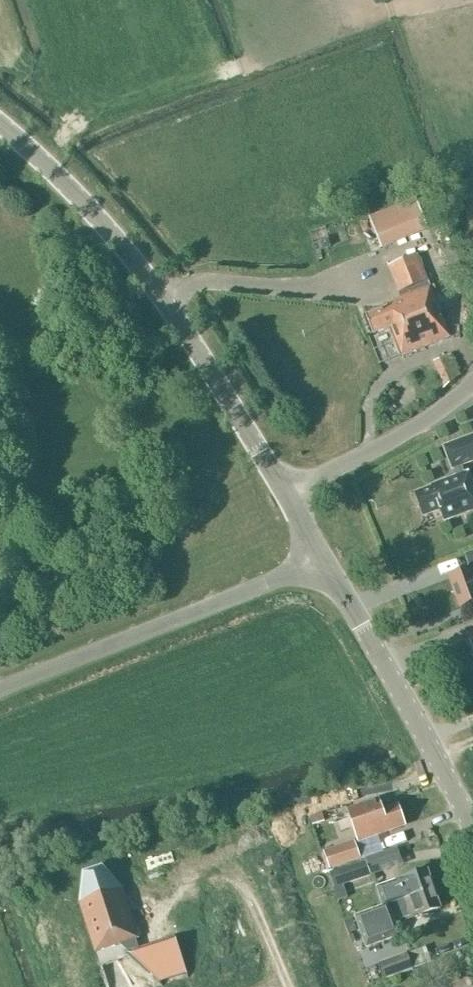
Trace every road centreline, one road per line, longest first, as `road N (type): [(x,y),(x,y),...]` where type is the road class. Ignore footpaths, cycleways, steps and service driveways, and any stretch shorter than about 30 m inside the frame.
road 1 (unclassified): [(0,123),(133,260),(285,494)]
road 2 (unclassified): [(0,688),(323,561)]
road 3 (unclassified): [(472,833),(323,561)]
road 4 (unclassified): [(285,494),(401,434),(472,381)]

